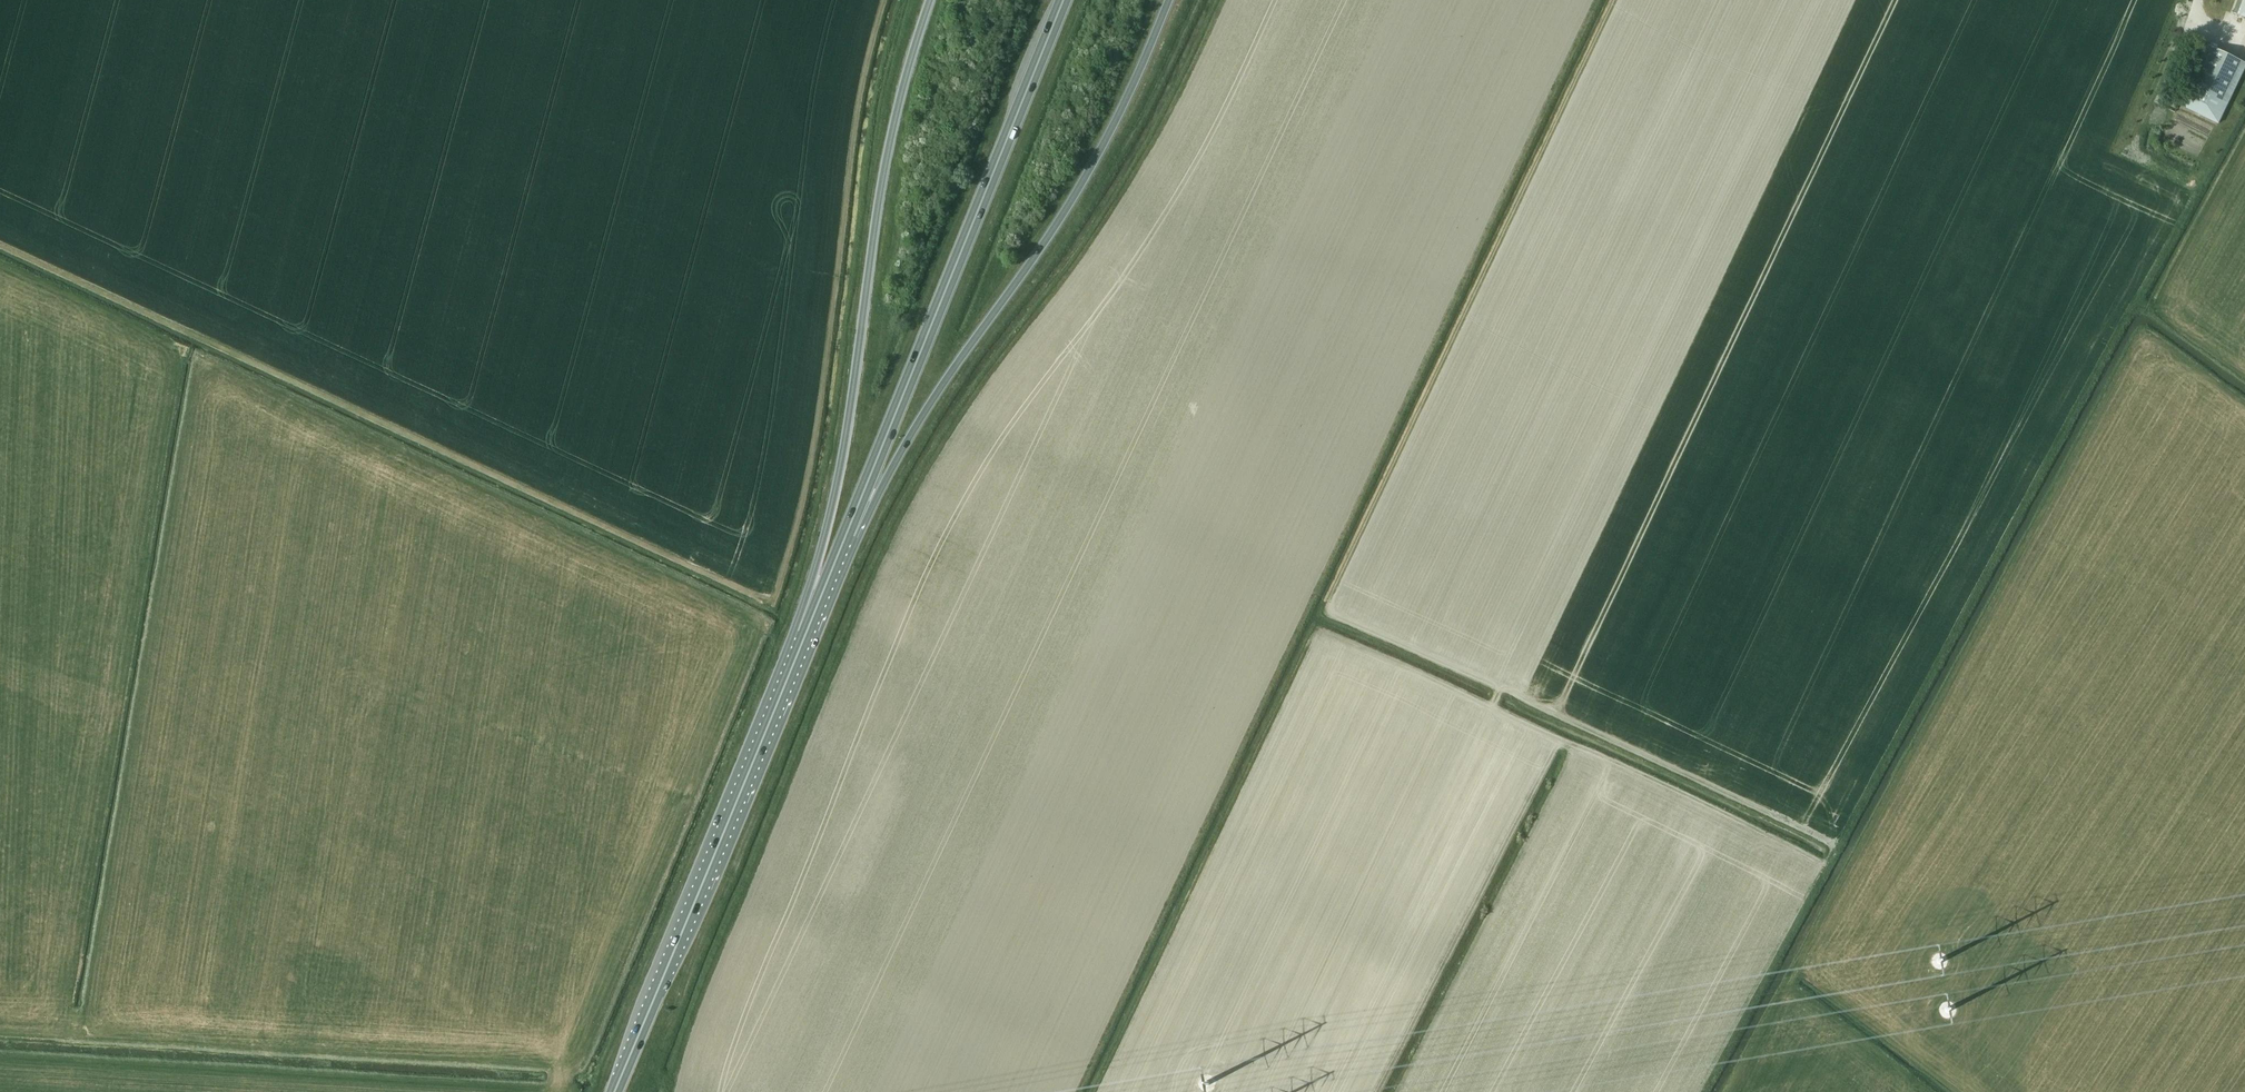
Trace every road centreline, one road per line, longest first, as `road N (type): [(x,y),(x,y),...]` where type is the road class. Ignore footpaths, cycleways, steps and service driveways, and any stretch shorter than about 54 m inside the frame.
road 1 (trunk): [(930,0),(890,136),(843,452),(805,634)]
road 2 (trunk): [(847,534),(1088,172),(1169,0)]
road 3 (trunk): [(847,534),(1063,0)]
road 4 (trunk): [(613,1091),(805,634)]

